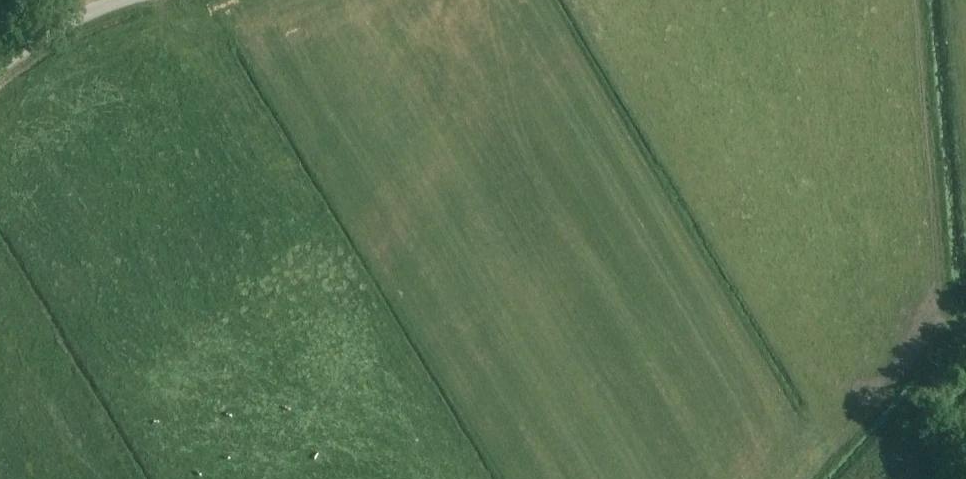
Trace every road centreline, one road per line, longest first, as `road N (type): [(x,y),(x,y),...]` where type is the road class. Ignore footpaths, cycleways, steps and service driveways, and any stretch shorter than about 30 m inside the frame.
road 1 (unclassified): [(0,65),(81,14),(130,0)]
road 2 (track): [(965,361),(927,409),(961,478)]

